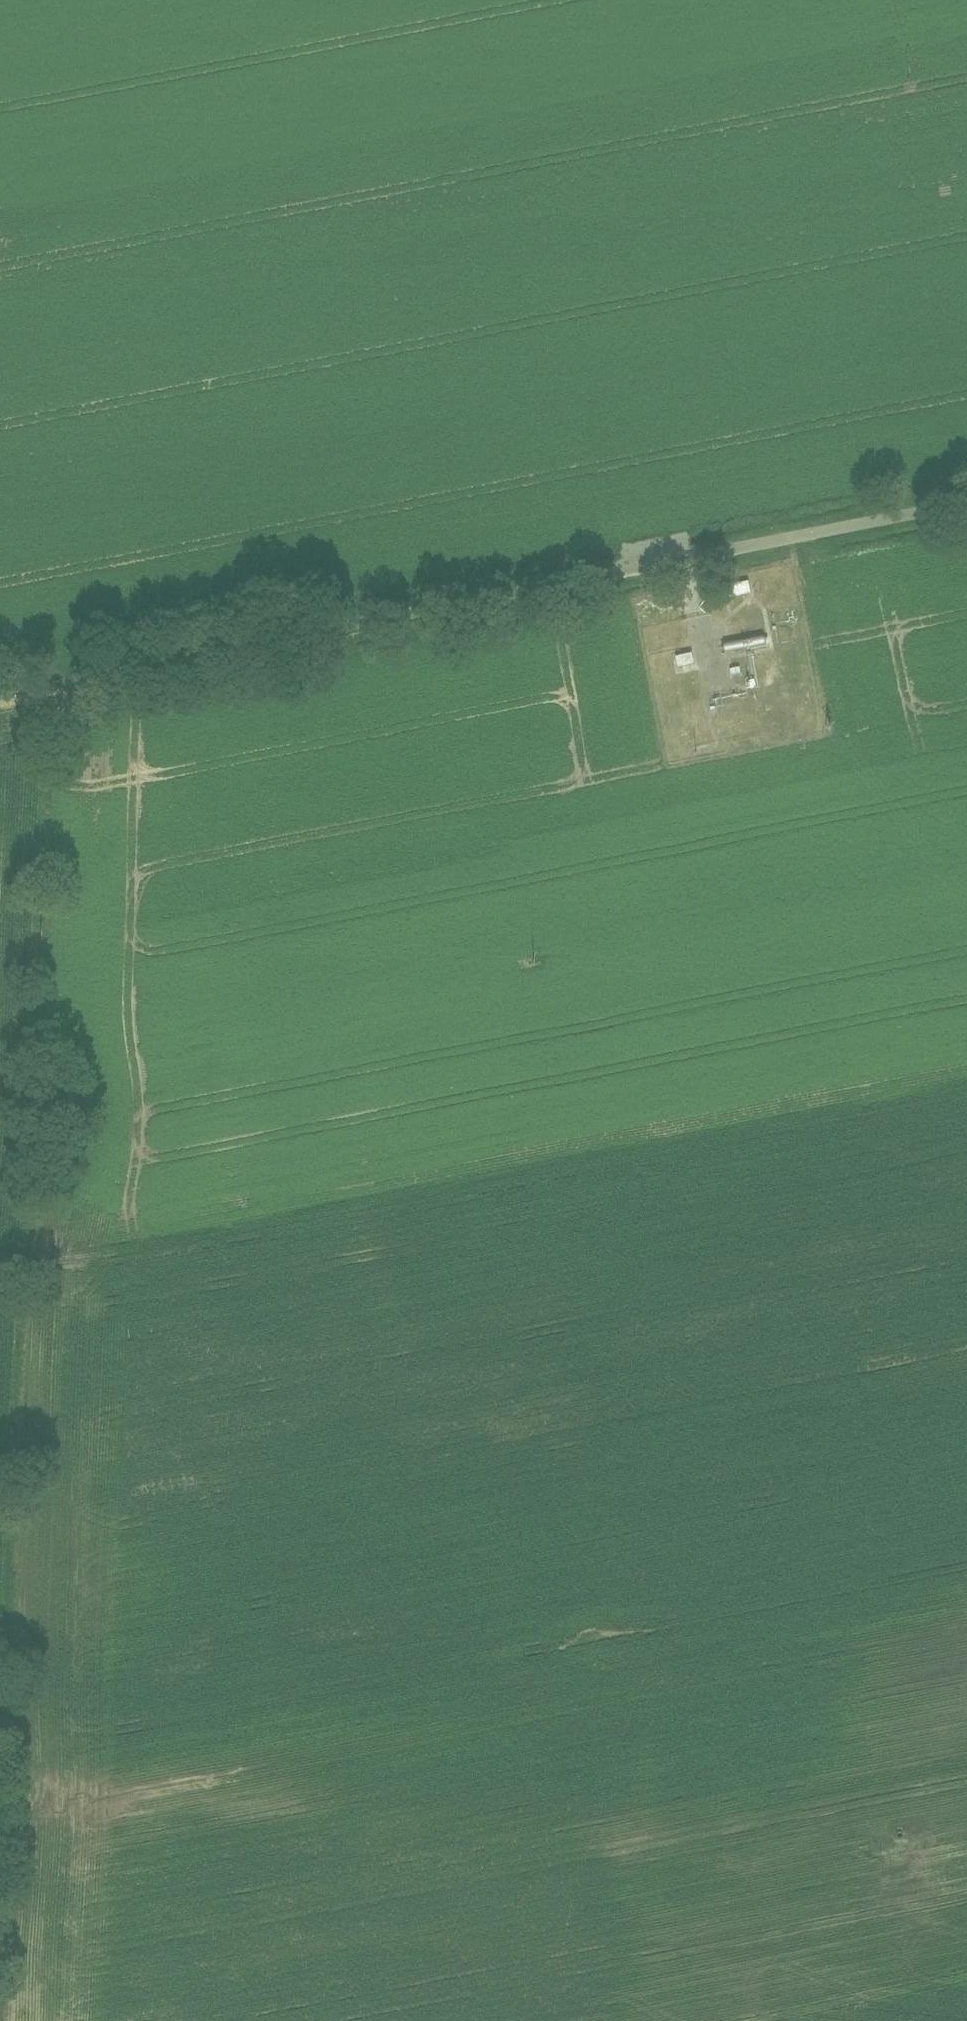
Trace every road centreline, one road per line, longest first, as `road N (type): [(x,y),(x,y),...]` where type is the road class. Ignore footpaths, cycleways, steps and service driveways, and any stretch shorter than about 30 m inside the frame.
road 1 (unclassified): [(0,701),(966,506)]

